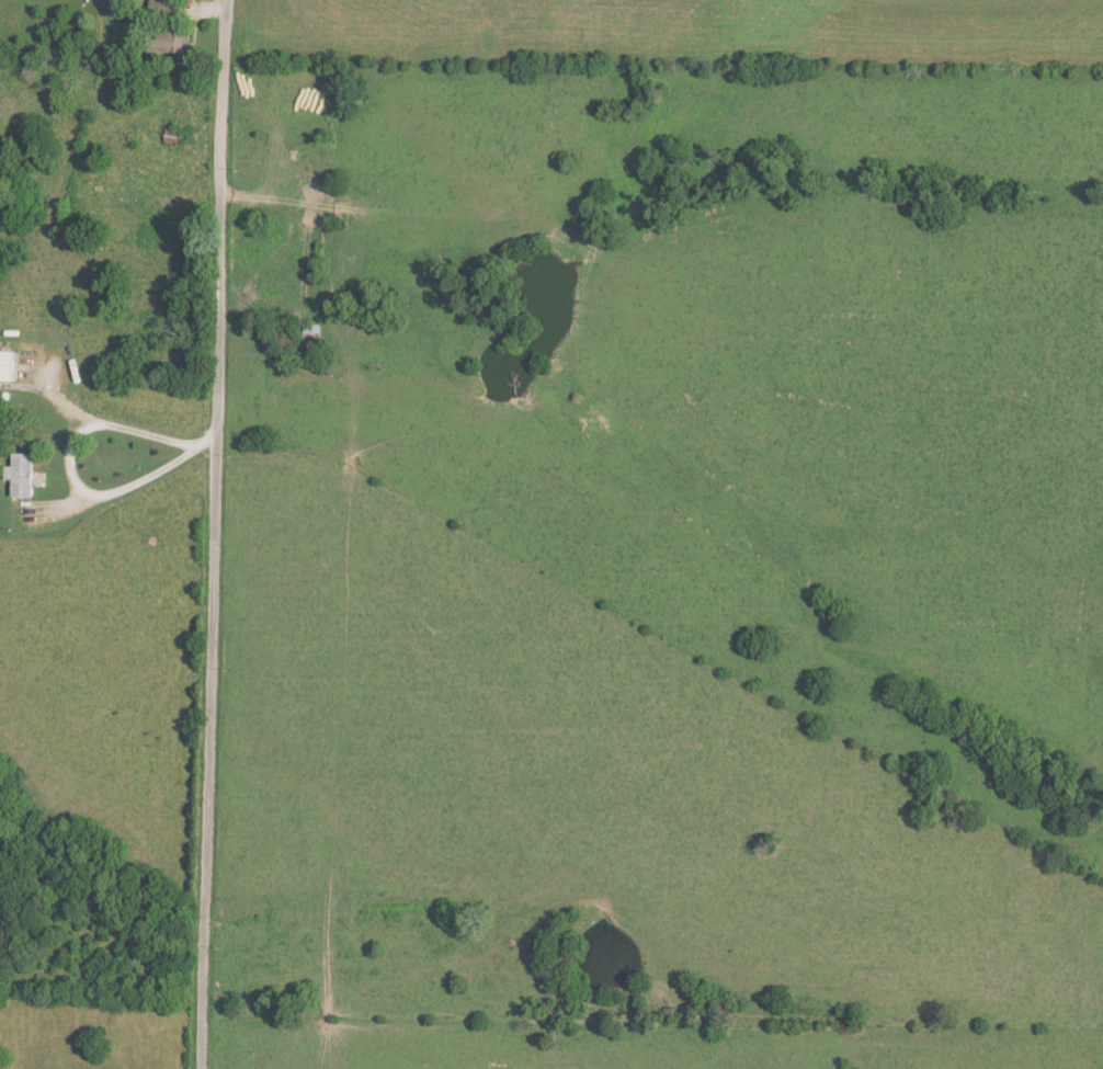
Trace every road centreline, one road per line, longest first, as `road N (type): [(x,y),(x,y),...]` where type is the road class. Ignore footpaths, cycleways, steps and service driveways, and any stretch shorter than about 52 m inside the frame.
road 1 (residential): [(200,1068),(225,0)]

